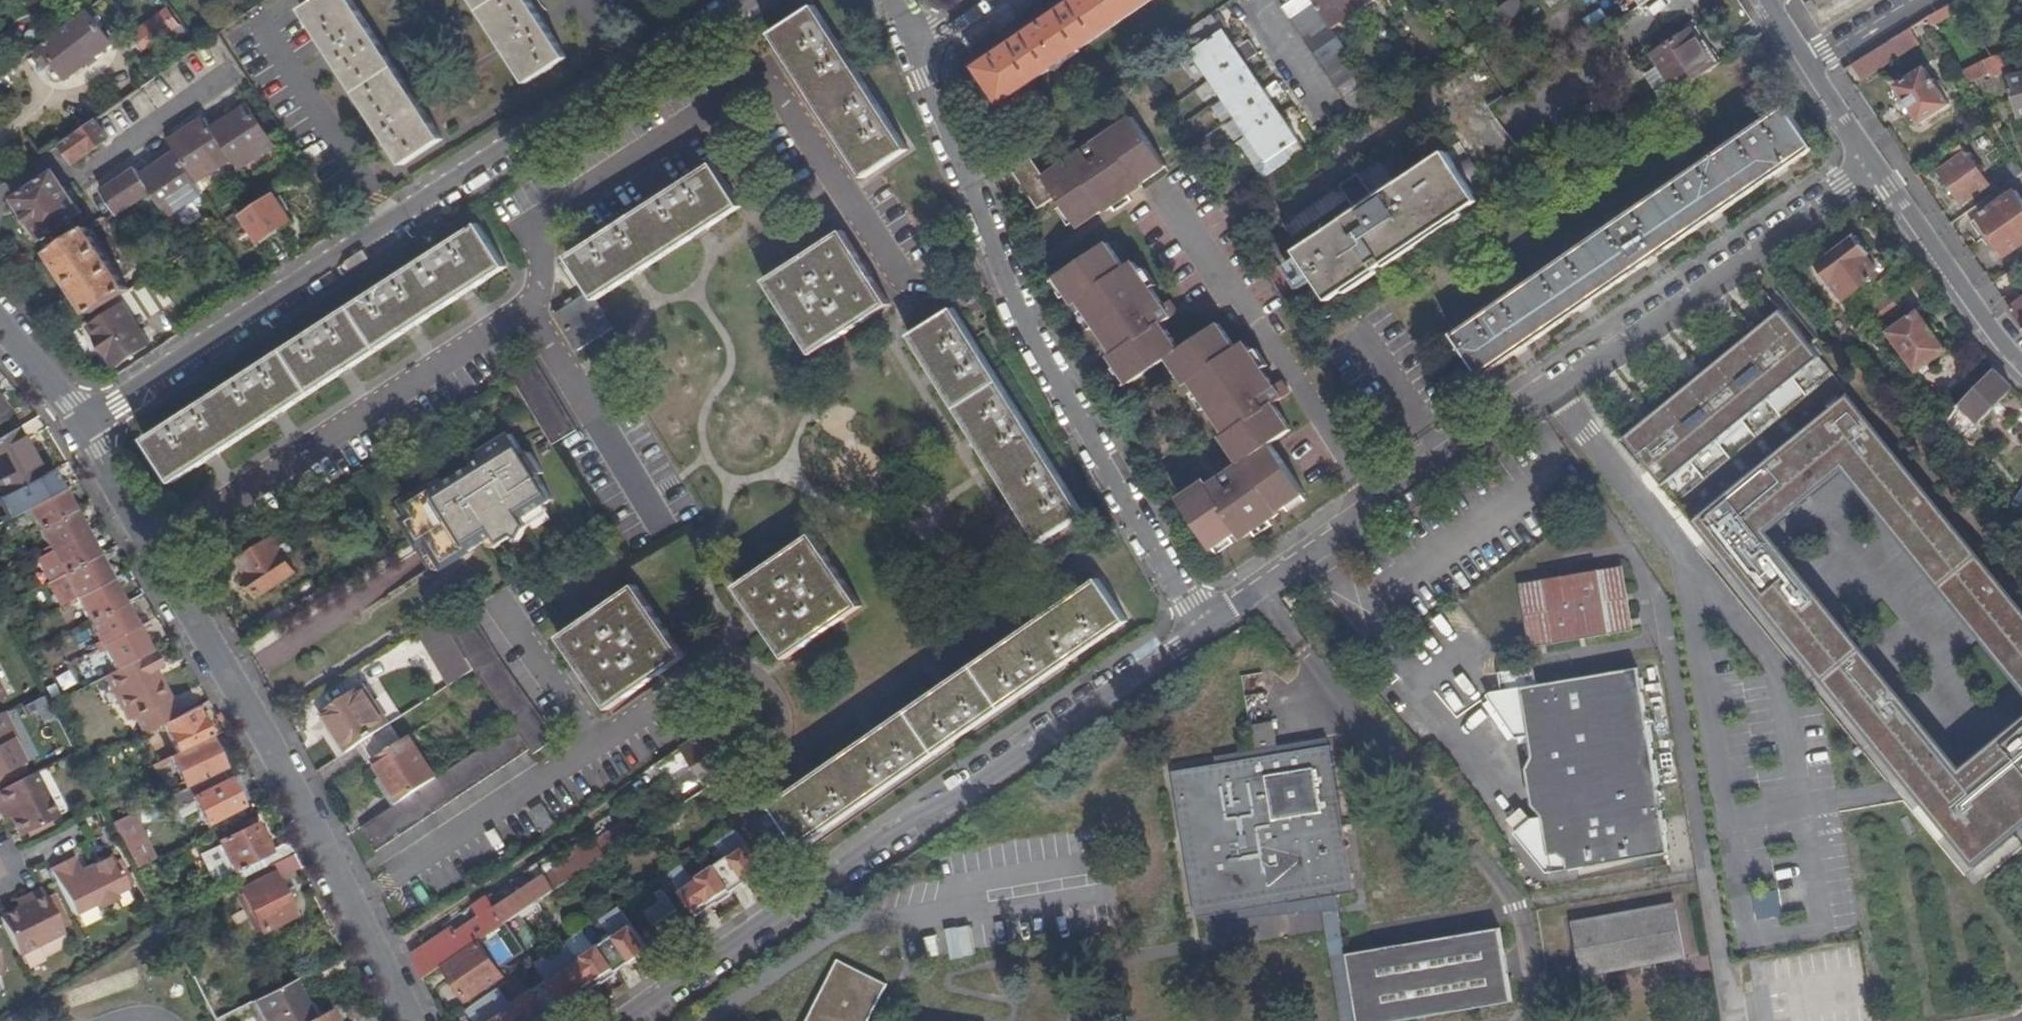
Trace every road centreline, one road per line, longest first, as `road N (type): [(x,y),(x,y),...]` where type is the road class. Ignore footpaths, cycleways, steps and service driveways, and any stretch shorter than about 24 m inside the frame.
road 1 (residential): [(1205,631),(1874,166)]
road 2 (residential): [(741,0),(82,427)]
road 3 (residential): [(621,1020),(896,826),(975,788),(1205,631)]
road 4 (residential): [(1003,269),(955,279),(904,271),(874,250),(769,75),(584,195),(550,230),(524,303)]
road 5 (residential): [(524,303),(147,546)]
road 6 (residential): [(1003,269),(1205,631)]
road 7 (residential): [(349,900),(219,659),(147,546)]
road 8 (residential): [(595,749),(710,669),(734,666),(761,681),(786,720),(785,748),(751,805)]
road 9 (residential): [(349,900),(595,749)]
road 10 (residential): [(524,303),(663,533)]
road 11 (secondary): [(2021,368),(1993,340),(1874,166)]
road 12 (residential): [(913,51),(1003,269)]
road 13 (residential): [(595,749),(492,605)]
road 14 (secondary): [(1874,166),(1802,48)]
road 15 (residential): [(413,1020),(349,900)]
road 16 (residential): [(147,546),(82,427)]
road 17 (residential): [(1326,113),(1260,20),(1261,0)]
road 18 (residential): [(82,427),(0,327)]

